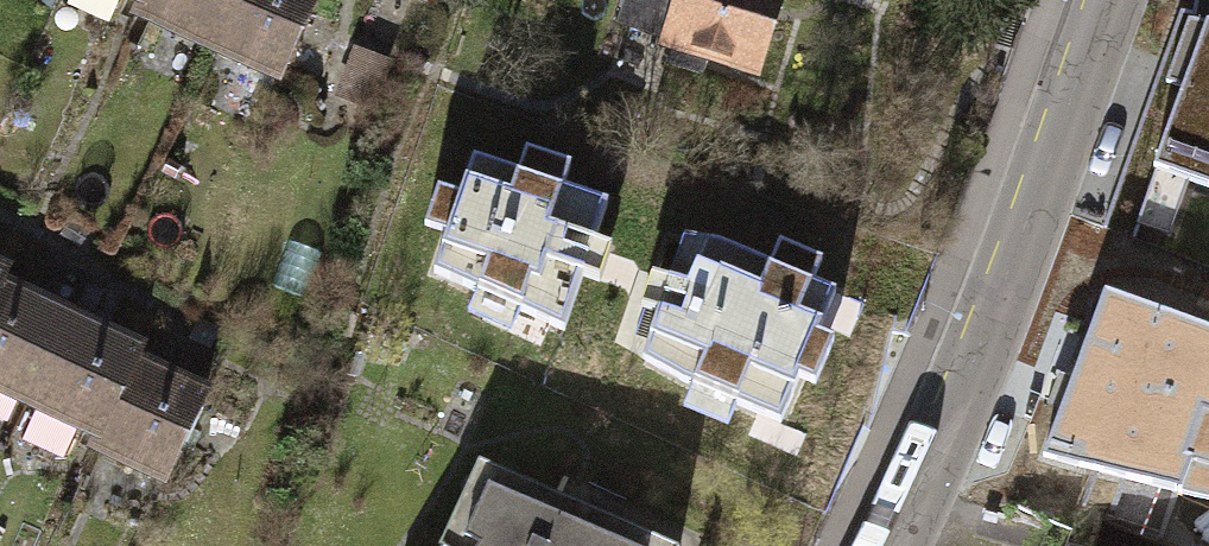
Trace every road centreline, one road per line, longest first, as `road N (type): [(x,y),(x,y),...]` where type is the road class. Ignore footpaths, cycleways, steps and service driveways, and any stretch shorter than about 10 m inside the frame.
road 1 (tertiary): [(1095,0),(973,358),(894,545)]

